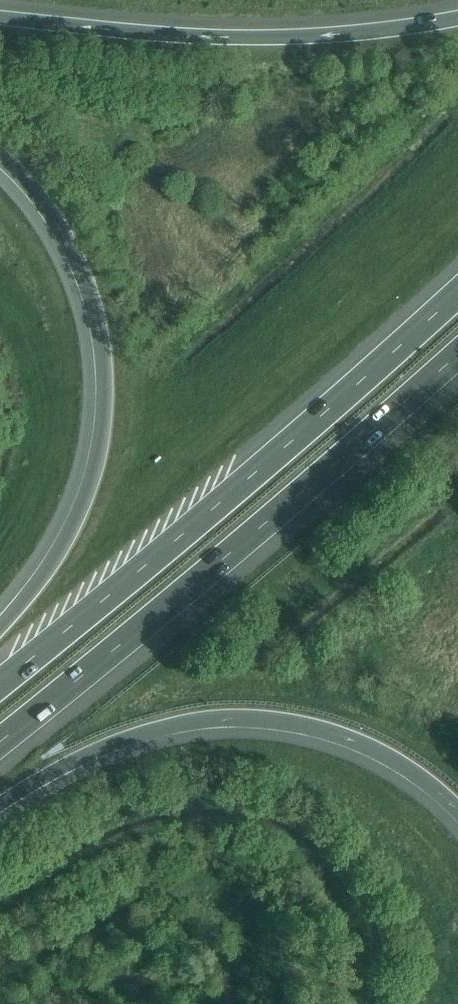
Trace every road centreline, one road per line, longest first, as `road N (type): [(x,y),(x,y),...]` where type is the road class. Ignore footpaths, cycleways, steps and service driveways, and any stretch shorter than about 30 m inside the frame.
road 1 (motorway): [(457,290),(0,680)]
road 2 (motorway): [(0,745),(162,625),(457,371)]
road 3 (motorway): [(0,157),(71,247),(98,311),(104,377),(100,440),(83,497),(58,551),(0,623)]
road 4 (motorway): [(0,803),(106,748),(169,726),(231,718),(321,729),(369,747),(425,781),(457,813)]
road 5 (motorway): [(457,17),(266,36),(0,17)]

